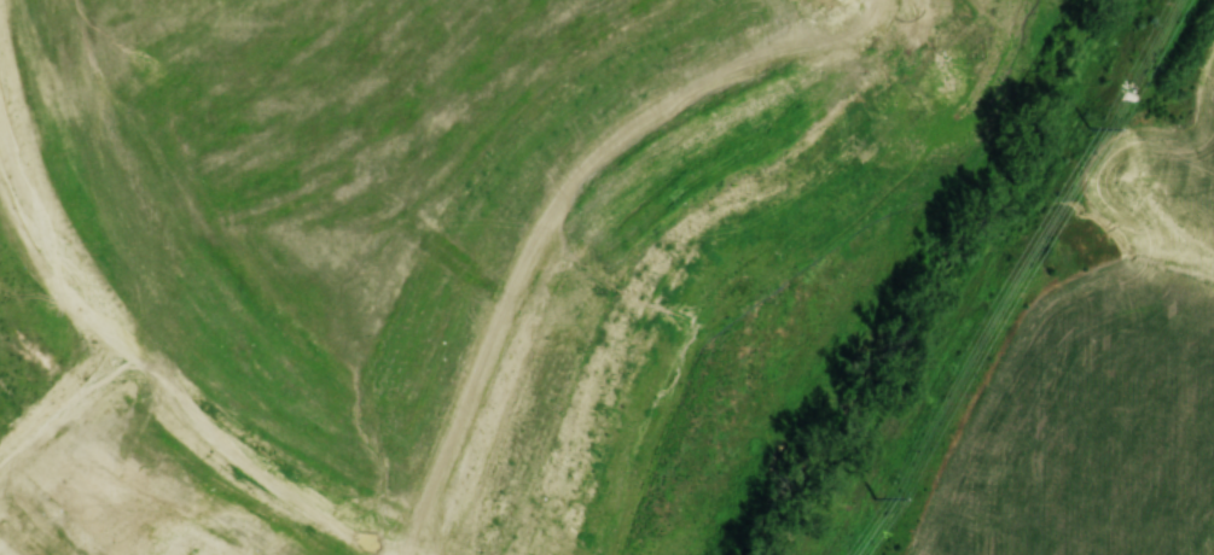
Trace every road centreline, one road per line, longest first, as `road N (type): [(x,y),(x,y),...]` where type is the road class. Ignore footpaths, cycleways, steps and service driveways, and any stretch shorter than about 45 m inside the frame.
road 1 (residential): [(484,451),(547,270),(585,212)]
road 2 (residential): [(585,212),(667,142),(743,106),(803,93)]
road 3 (residential): [(124,361),(72,287),(0,148)]
road 4 (residential): [(292,489),(194,426),(124,361)]
road 5 (residential): [(0,471),(124,361)]
road 6 (residential): [(441,554),(312,498)]

